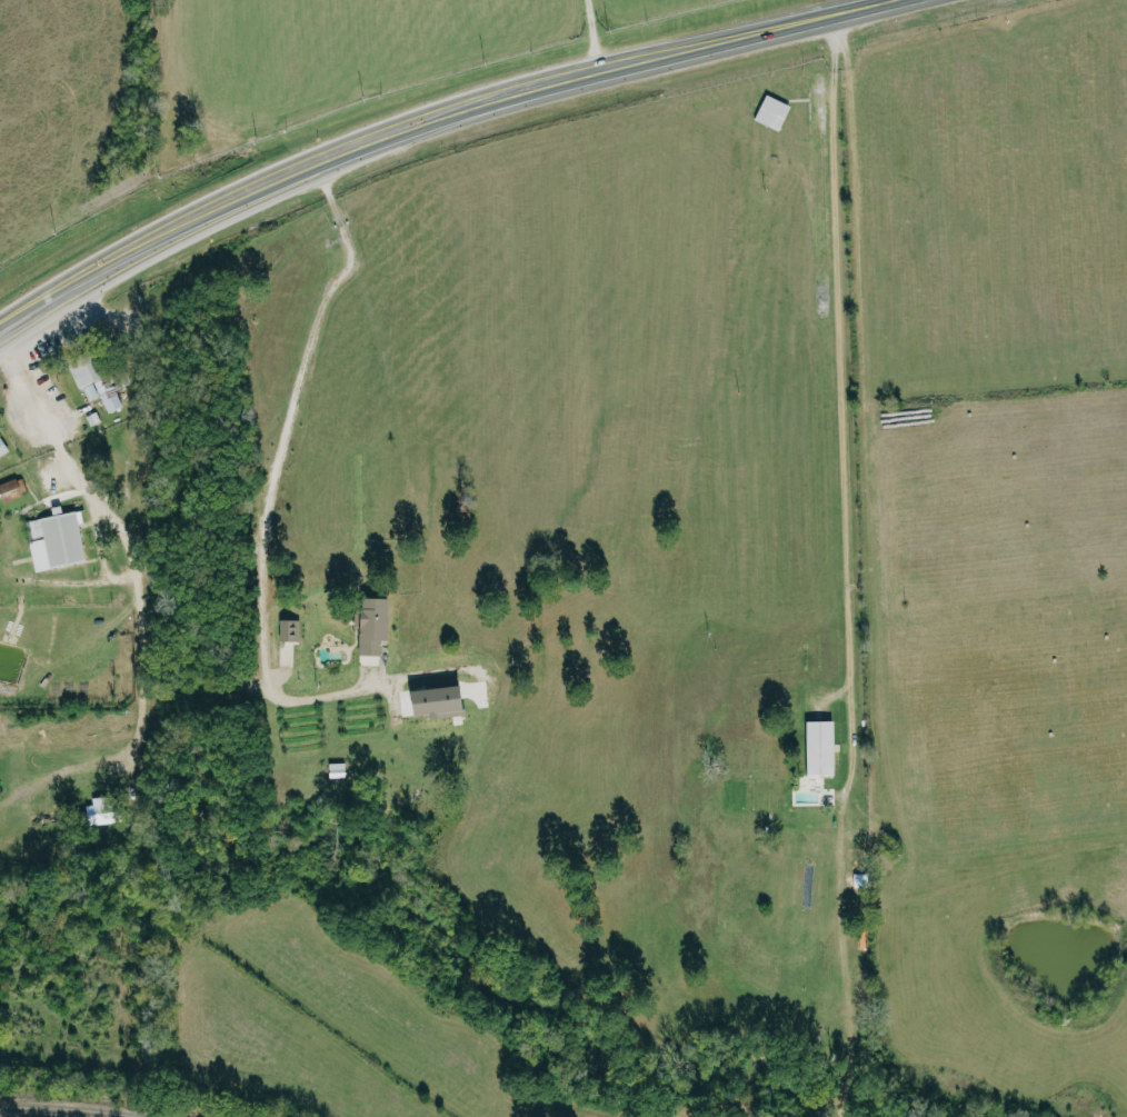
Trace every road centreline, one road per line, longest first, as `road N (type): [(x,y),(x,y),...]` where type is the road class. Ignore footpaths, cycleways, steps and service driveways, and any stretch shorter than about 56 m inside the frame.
road 1 (primary): [(0,332),(114,262),(317,167),(546,87),(904,0)]

